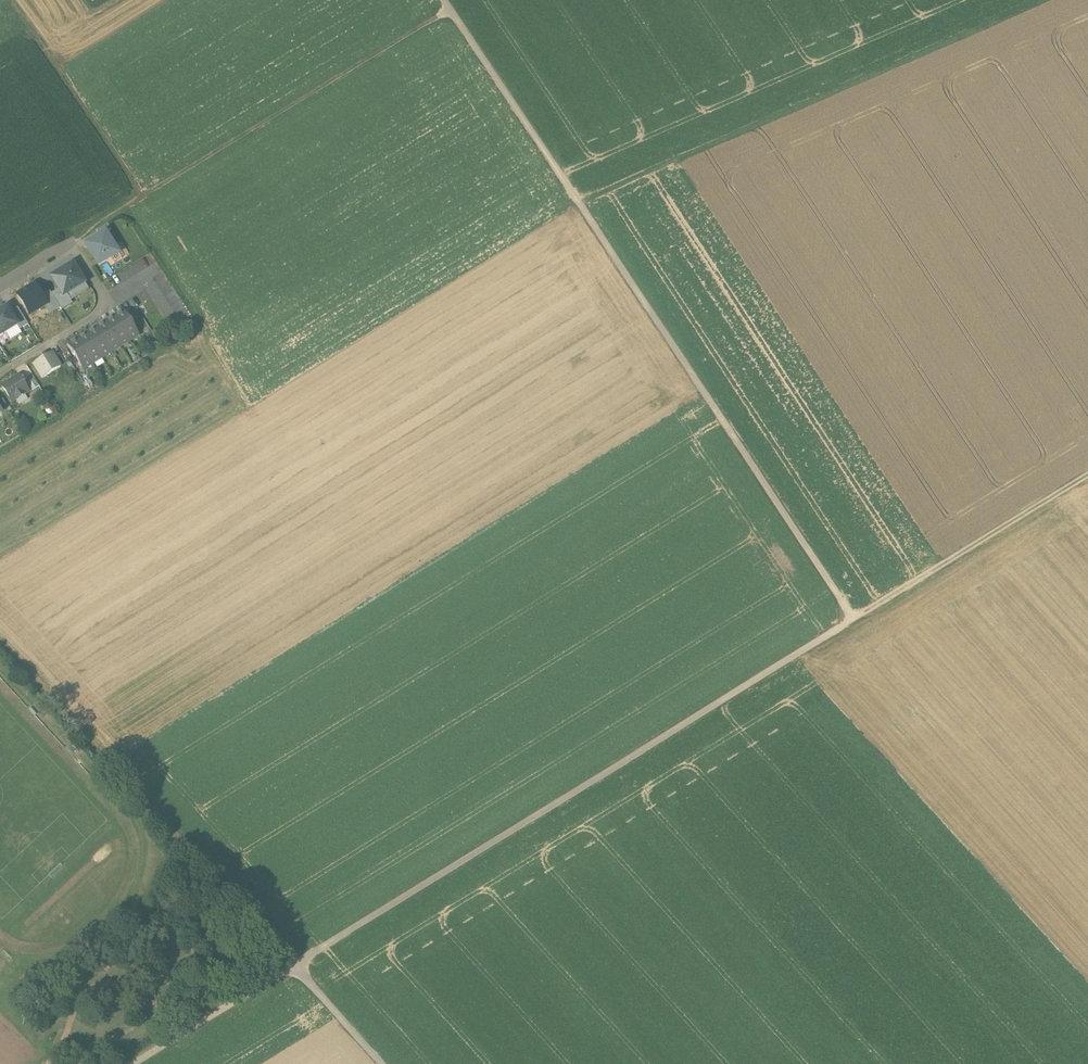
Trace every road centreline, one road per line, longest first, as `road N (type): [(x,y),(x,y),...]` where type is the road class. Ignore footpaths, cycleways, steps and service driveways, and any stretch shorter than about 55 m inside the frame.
road 1 (track): [(136,1063),(851,621),(443,0)]
road 2 (track): [(0,645),(380,1063)]
road 3 (track): [(576,201),(1048,0)]
road 4 (track): [(72,245),(449,9)]
road 5 (track): [(851,621),(1087,475)]
road 6 (track): [(143,197),(7,0)]
road 7 (residential): [(0,372),(108,308),(72,245)]

